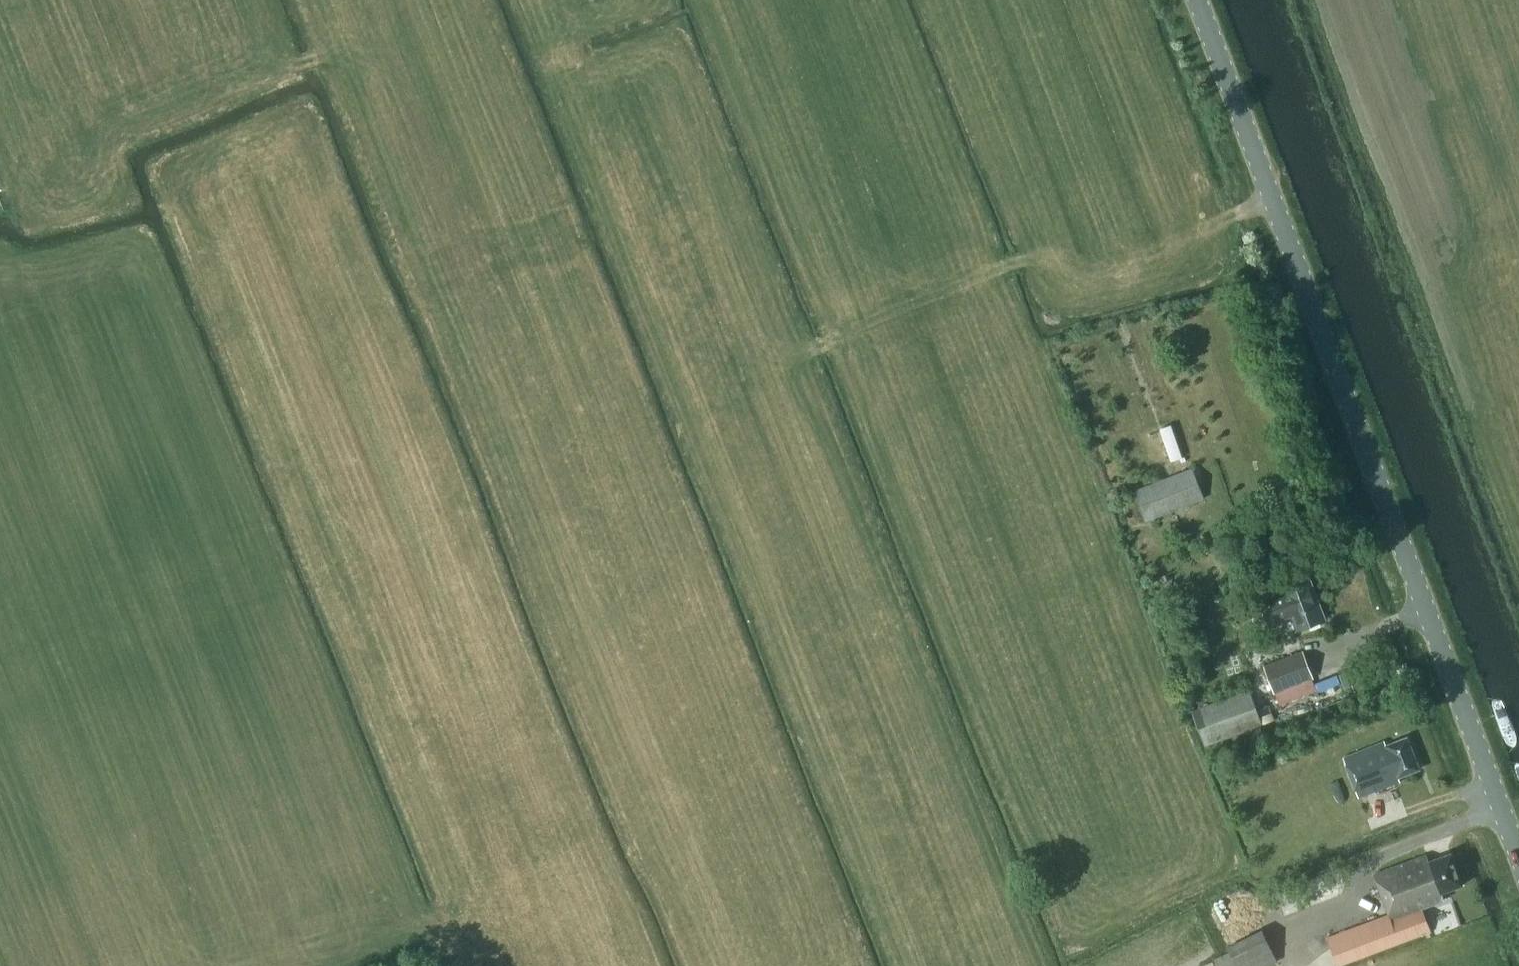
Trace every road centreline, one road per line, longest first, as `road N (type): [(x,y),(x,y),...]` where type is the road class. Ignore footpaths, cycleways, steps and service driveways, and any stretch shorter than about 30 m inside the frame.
road 1 (tertiary): [(1518,857),(1199,0)]

